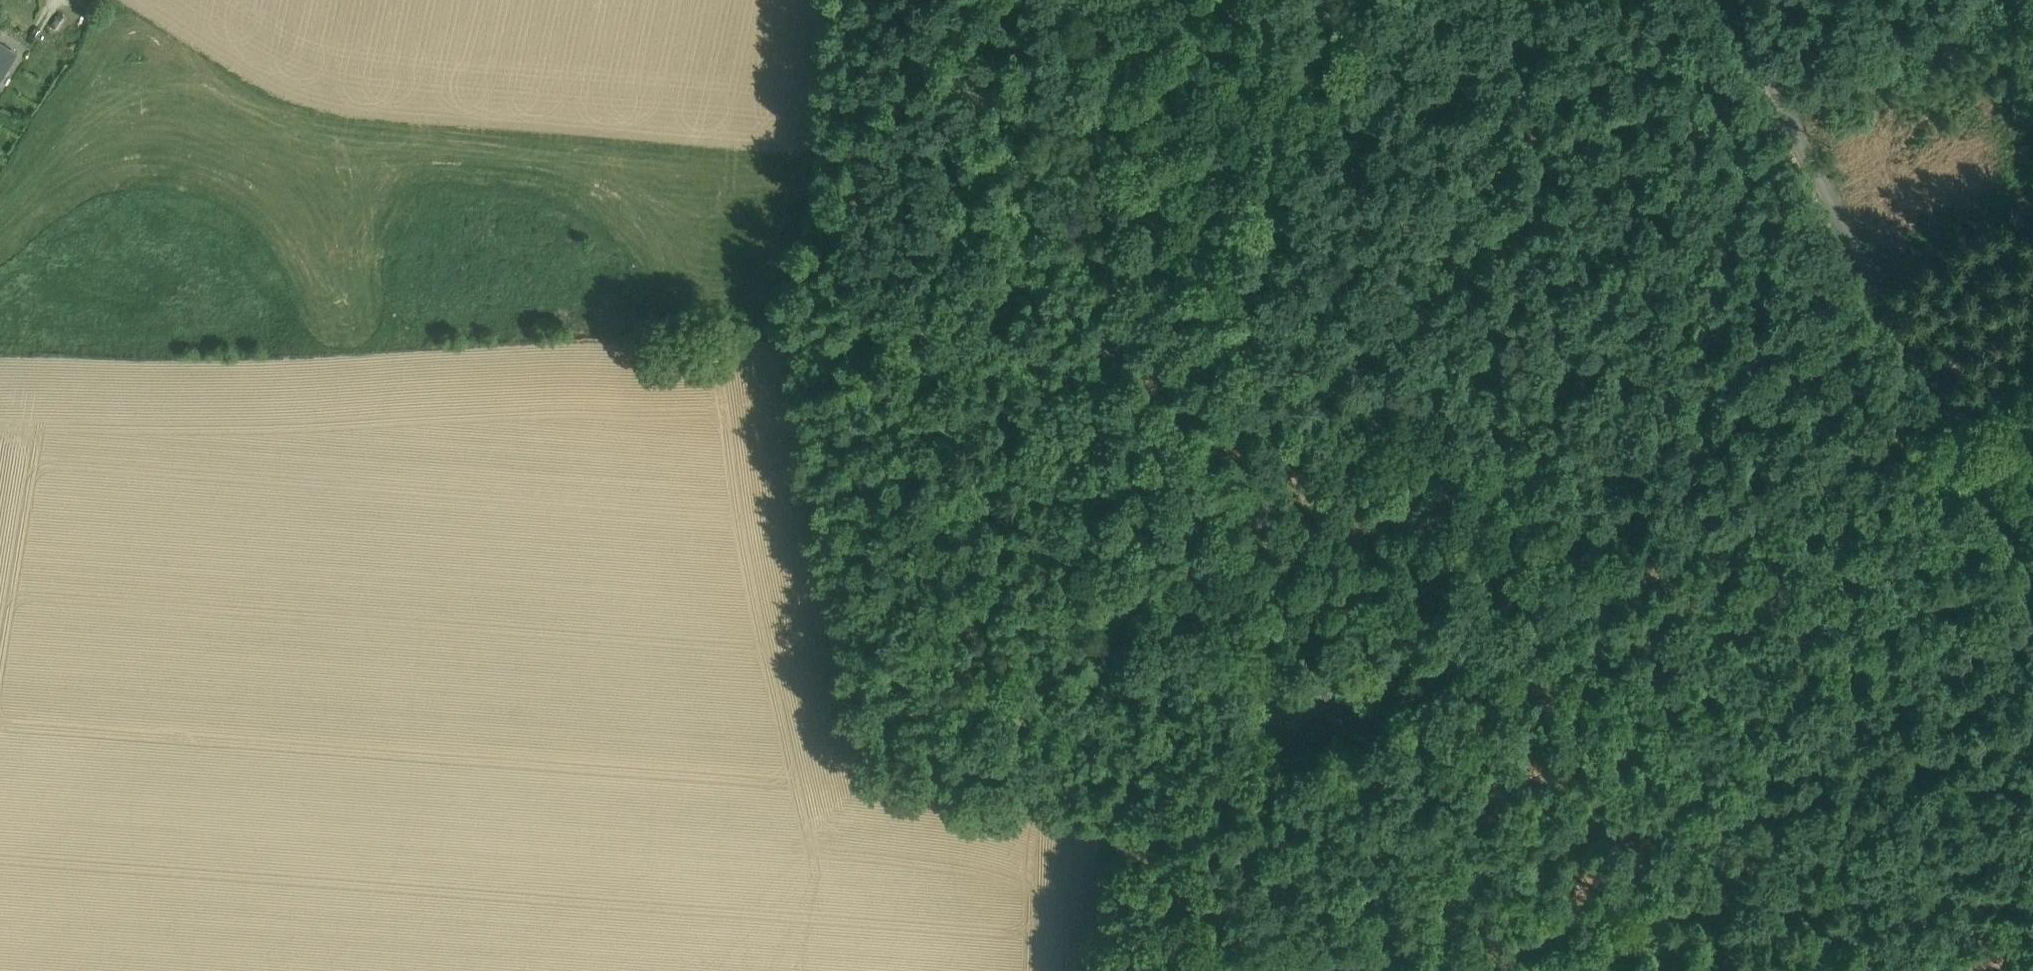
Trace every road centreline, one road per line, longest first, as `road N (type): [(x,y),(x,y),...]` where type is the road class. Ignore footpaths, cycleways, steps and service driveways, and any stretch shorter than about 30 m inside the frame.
road 1 (track): [(1125,857),(2032,357)]
road 2 (track): [(2032,553),(1738,0)]

